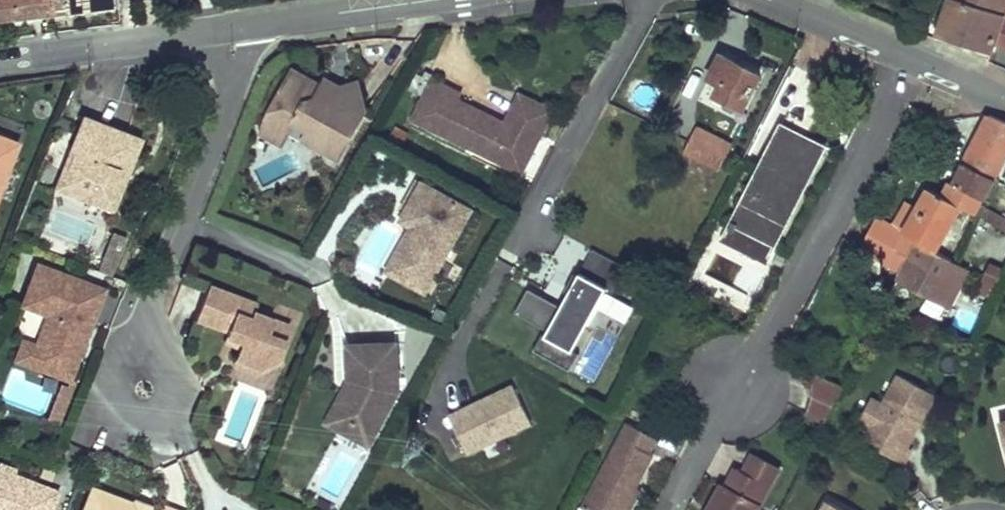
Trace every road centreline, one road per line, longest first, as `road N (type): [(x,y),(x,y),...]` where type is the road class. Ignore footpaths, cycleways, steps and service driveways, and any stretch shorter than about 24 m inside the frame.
road 1 (residential): [(769,0),(1004,97)]
road 2 (residential): [(0,63),(231,29)]
road 3 (residential): [(231,29),(229,99),(182,225)]
road 4 (residential): [(231,29),(429,0)]
road 5 (residential): [(182,225),(150,315),(144,390)]
road 6 (residential): [(182,225),(326,279)]

